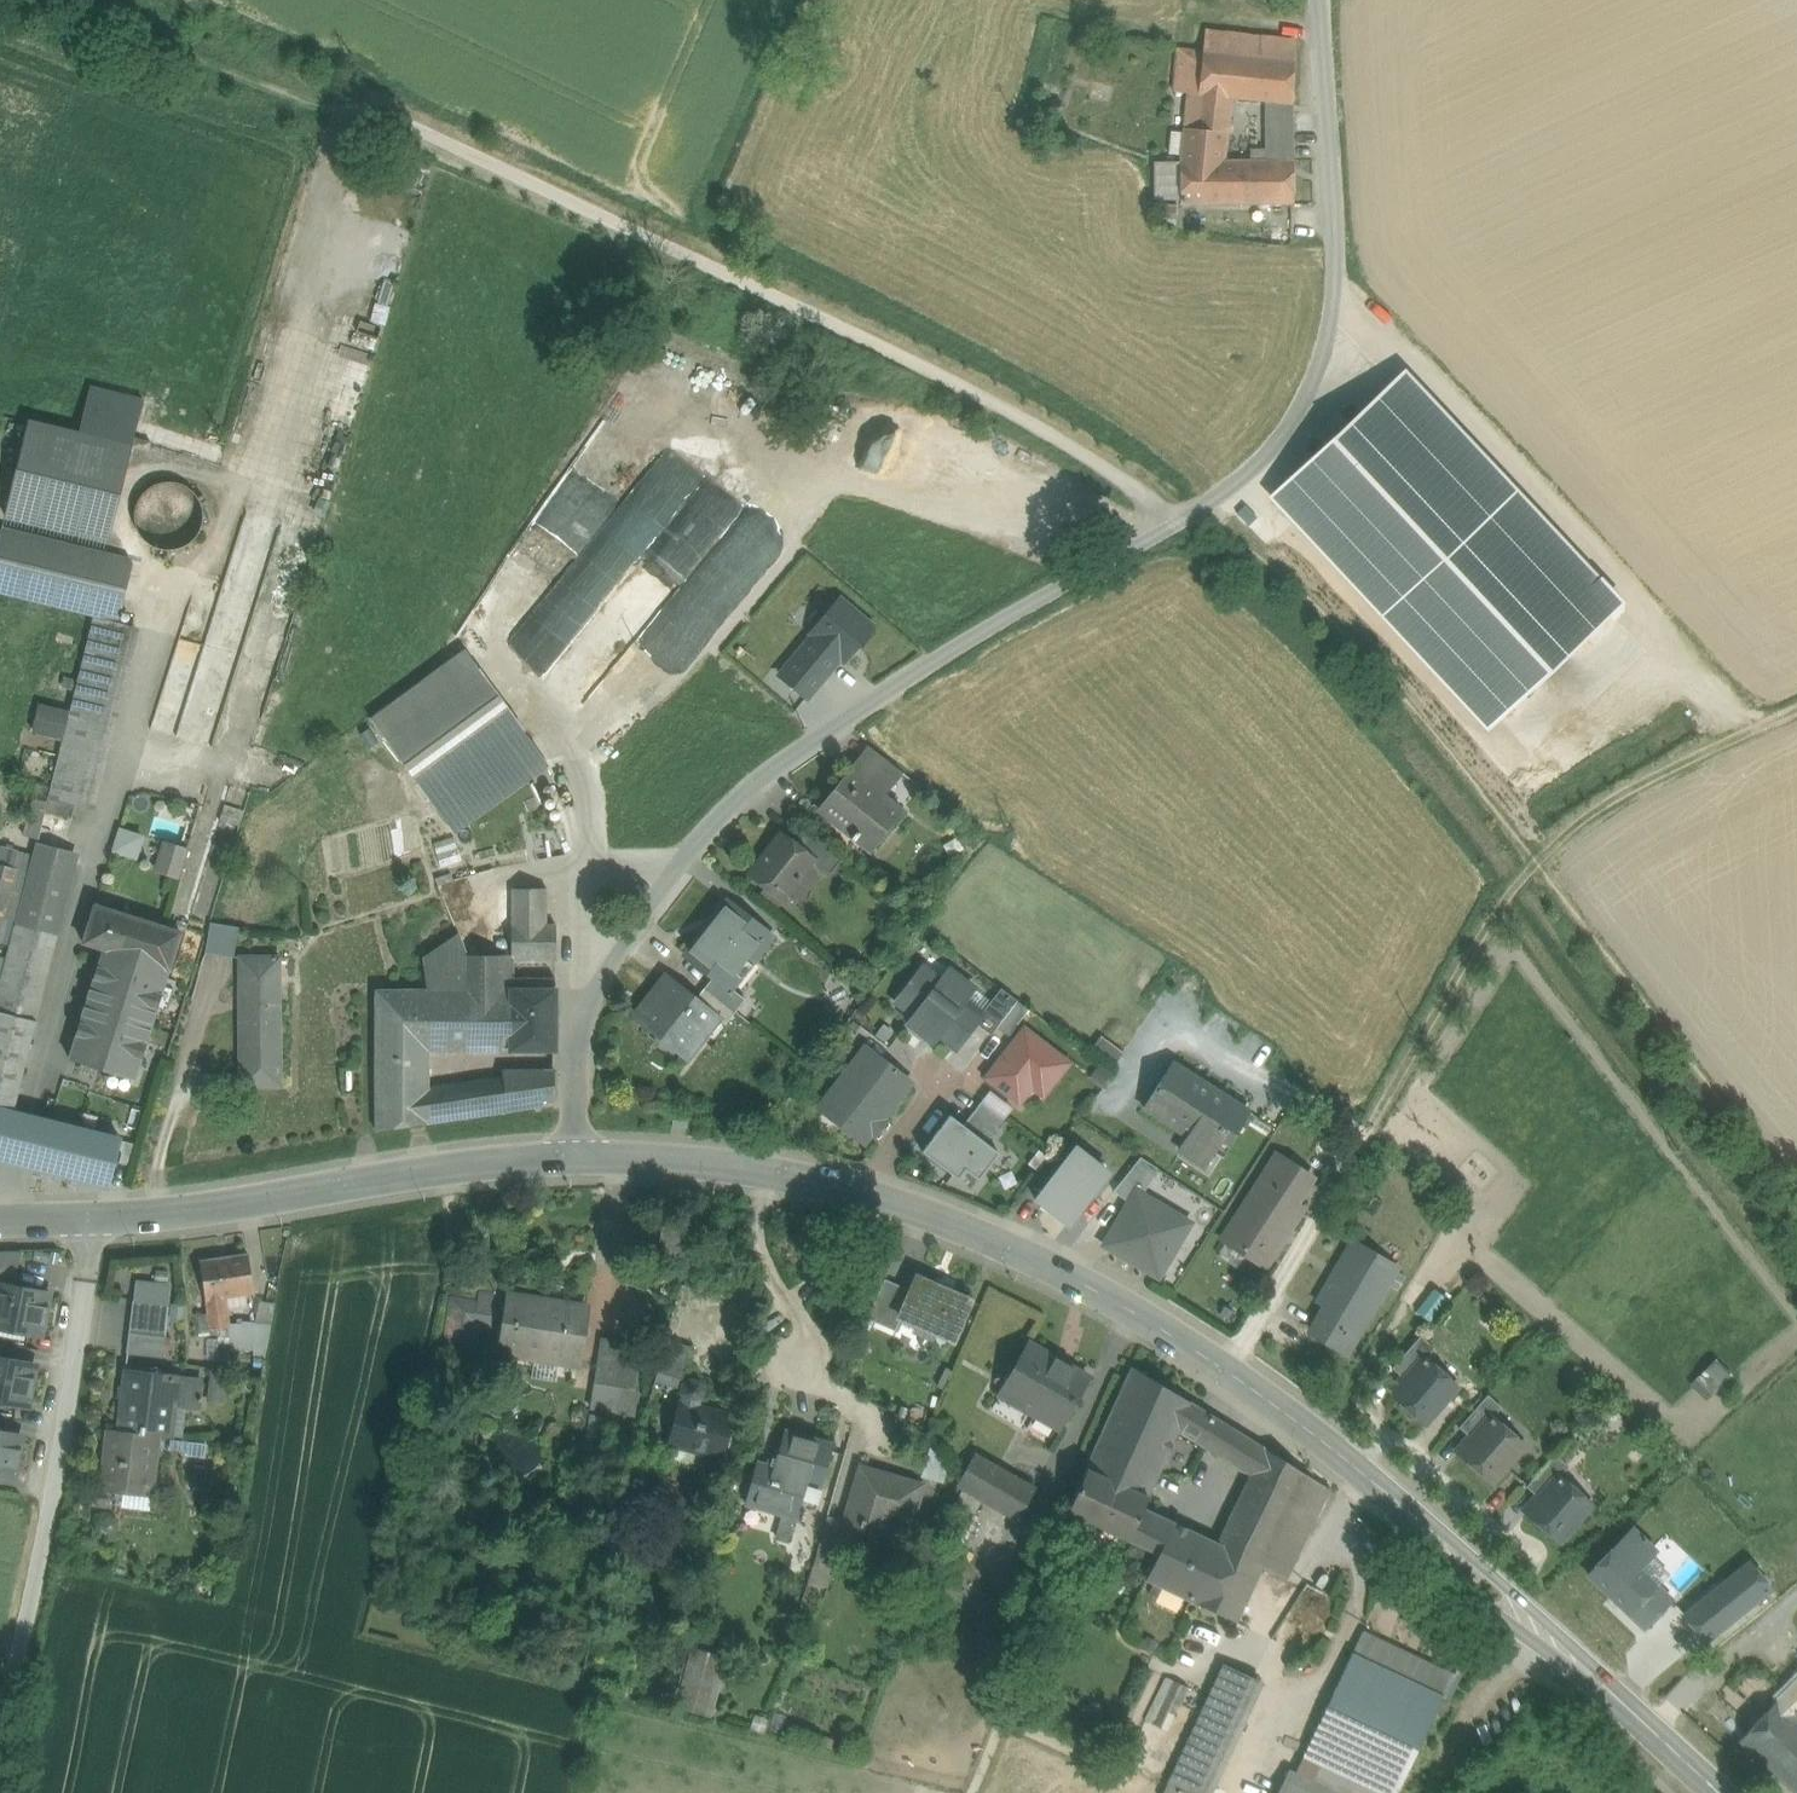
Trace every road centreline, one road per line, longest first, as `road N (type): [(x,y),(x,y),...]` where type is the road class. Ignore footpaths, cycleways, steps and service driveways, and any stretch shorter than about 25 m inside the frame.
road 1 (track): [(664,174),(716,226),(1080,422),(1202,508),(1367,654),(1796,1195)]
road 2 (unclassified): [(573,1161),(594,1000),(625,936),(697,842),(768,776),(873,702),(1191,516),(1266,460),(1306,405),(1328,332),(1336,234),(1320,0)]
road 3 (secondary): [(573,1161),(733,1169),(860,1194),(979,1236),(1088,1288),(1226,1372),(1364,1475),(1718,1792)]
road 4 (track): [(1226,1372),(1501,905),(1597,807),(1796,707)]
road 5 (unclassified): [(94,1221),(44,1546),(0,1743)]
road 6 (secondary): [(94,1221),(573,1161)]

